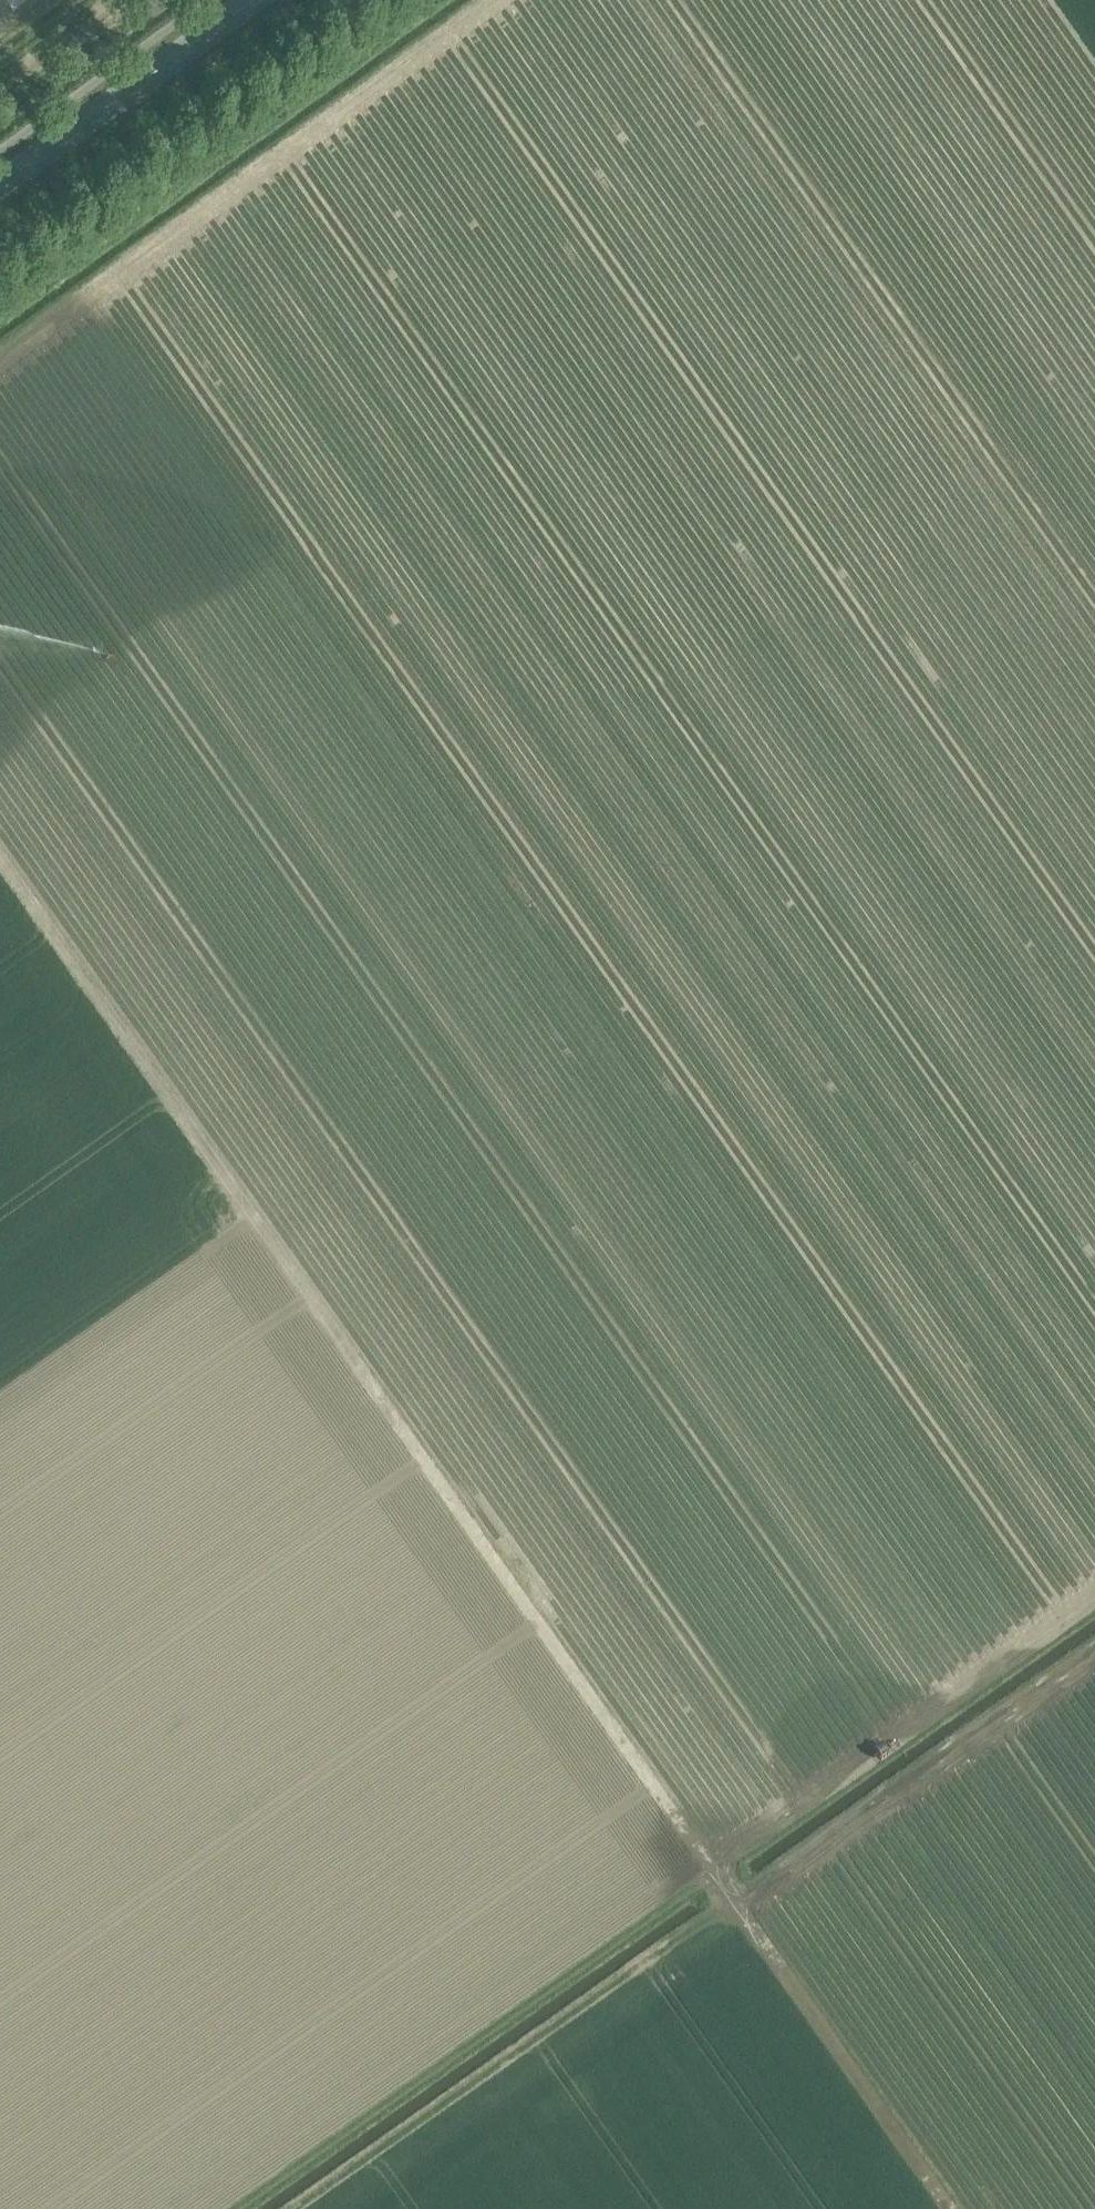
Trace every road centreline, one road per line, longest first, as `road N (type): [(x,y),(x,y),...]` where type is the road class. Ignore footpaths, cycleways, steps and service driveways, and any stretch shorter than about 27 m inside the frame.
road 1 (unclassified): [(0,183),(251,0)]

